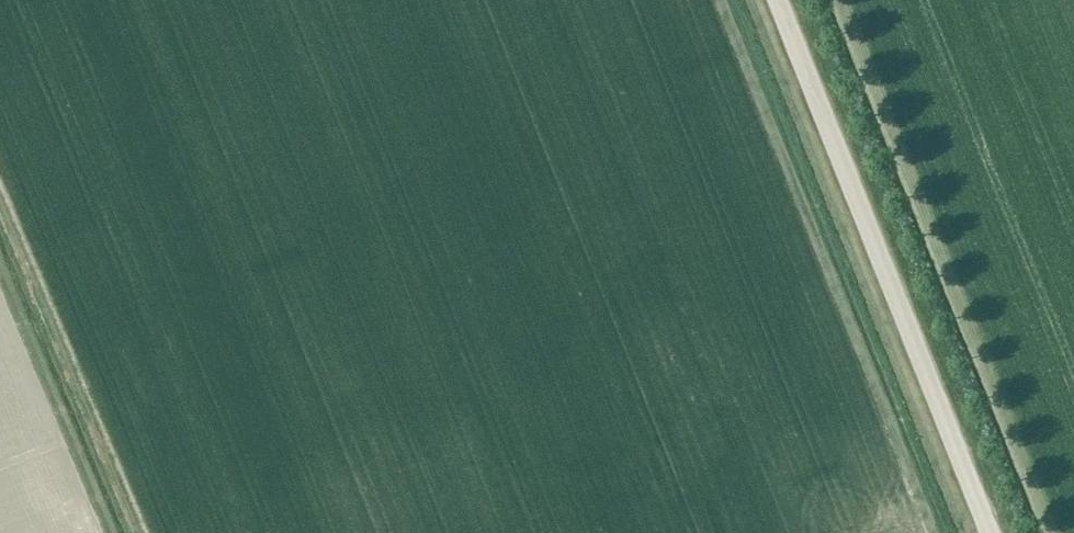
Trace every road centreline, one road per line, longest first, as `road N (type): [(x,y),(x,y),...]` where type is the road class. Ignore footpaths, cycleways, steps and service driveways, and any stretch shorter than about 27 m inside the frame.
road 1 (unclassified): [(990,532),(779,0)]

